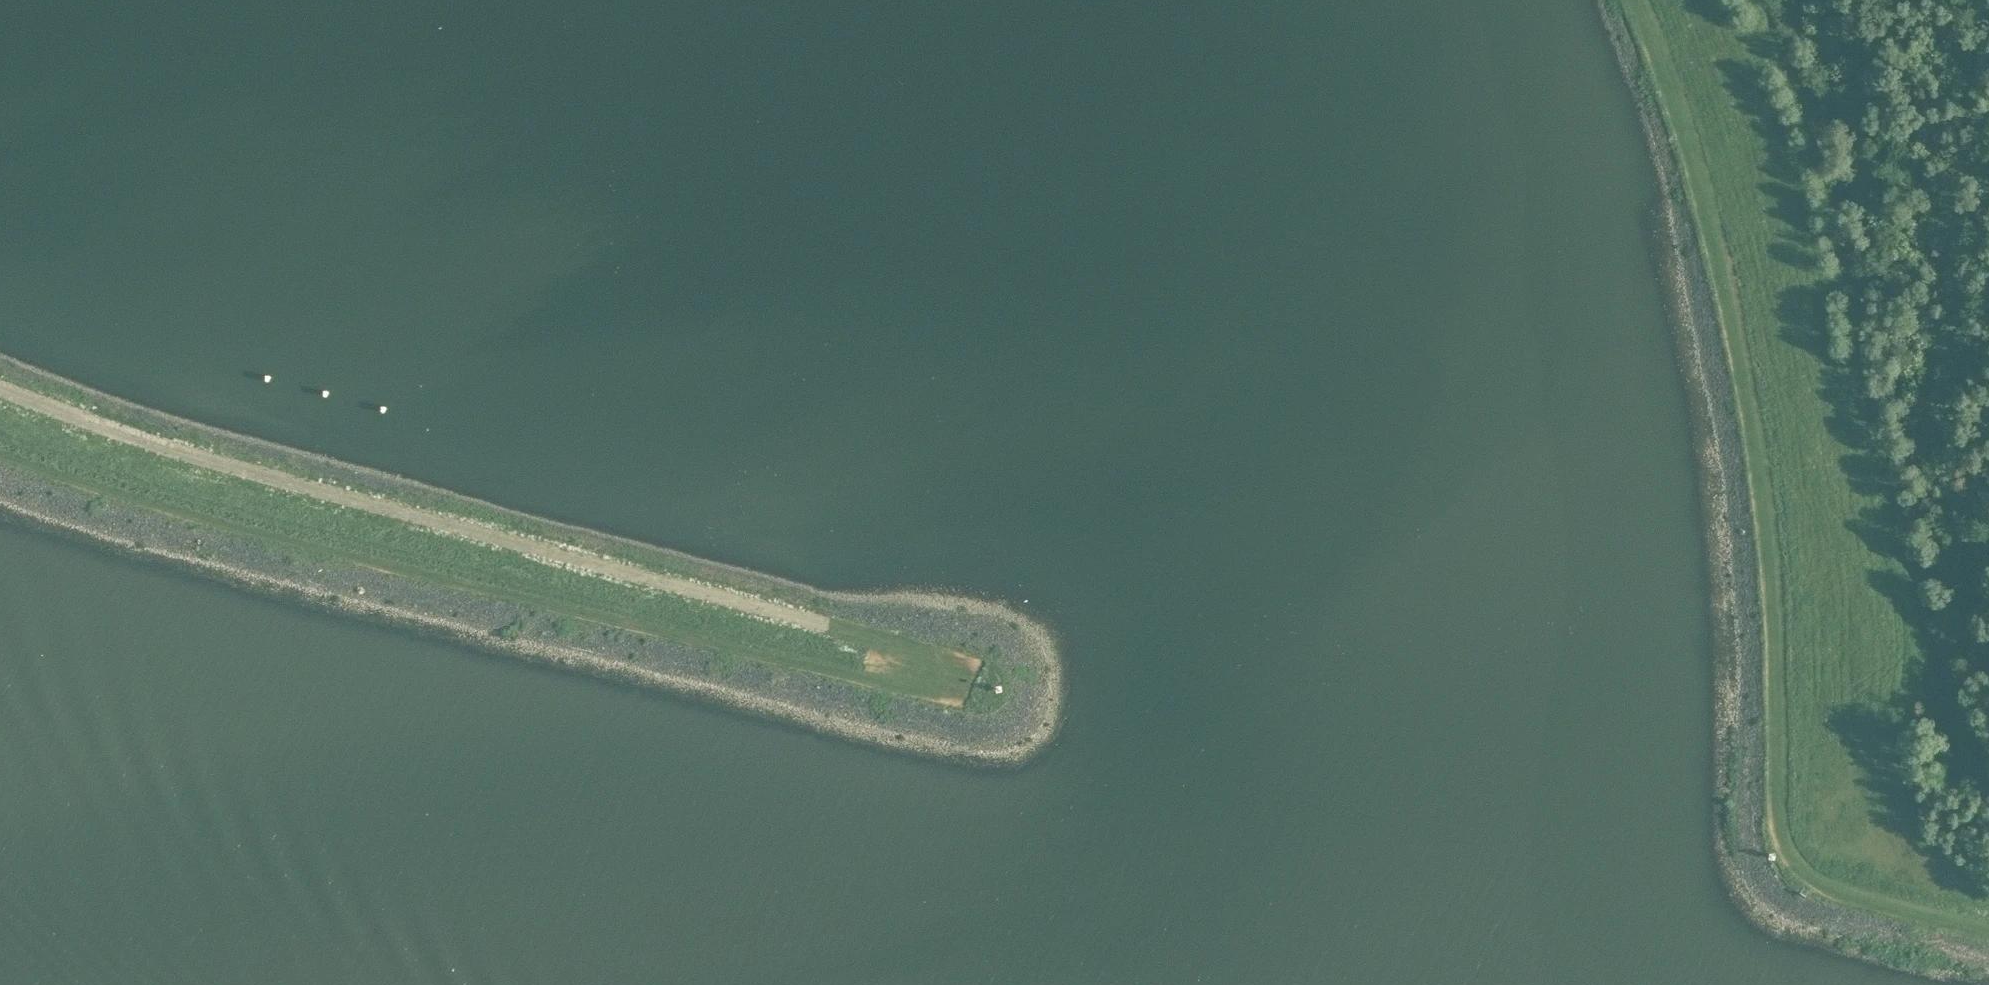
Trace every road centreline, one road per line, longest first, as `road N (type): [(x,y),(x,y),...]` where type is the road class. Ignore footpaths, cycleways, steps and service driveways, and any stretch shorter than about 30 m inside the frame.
road 1 (unclassified): [(0,386),(288,479),(852,629)]

